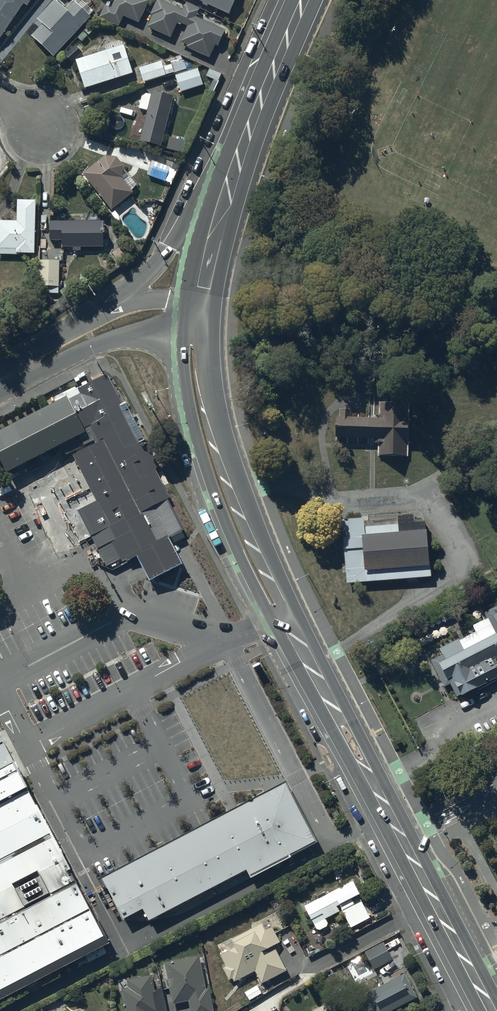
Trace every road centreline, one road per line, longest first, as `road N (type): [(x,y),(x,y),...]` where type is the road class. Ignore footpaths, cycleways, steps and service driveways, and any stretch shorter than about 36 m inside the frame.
road 1 (primary): [(280,614),(492,1010)]
road 2 (primary): [(280,614),(260,599),(241,559),(197,437),(184,358),(185,329),(198,302)]
road 3 (primary): [(198,302),(230,454),(283,585),(280,614)]
road 4 (primary): [(90,335),(151,272),(235,163)]
road 5 (primary): [(235,163),(307,0)]
road 6 (primary): [(198,302),(235,163)]

